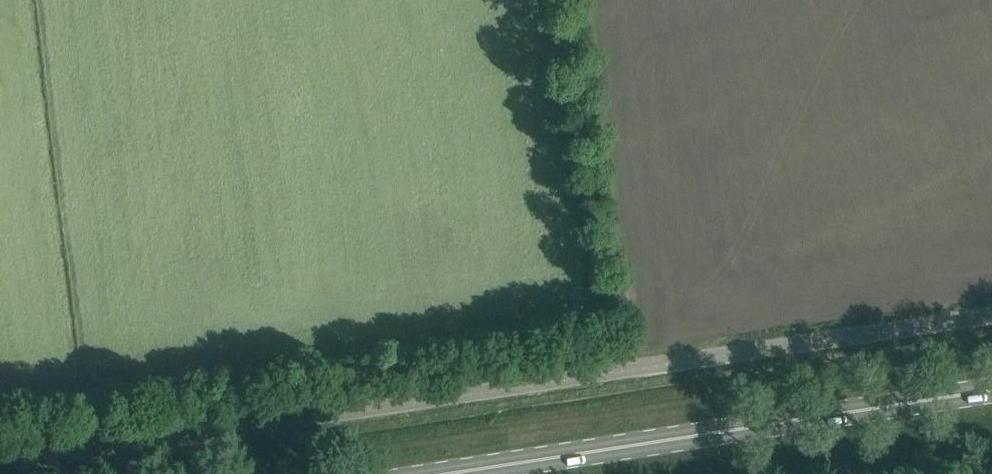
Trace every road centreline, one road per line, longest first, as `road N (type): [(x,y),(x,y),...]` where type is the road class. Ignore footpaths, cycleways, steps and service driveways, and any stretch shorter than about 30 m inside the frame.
road 1 (primary): [(991,390),(443,473)]

